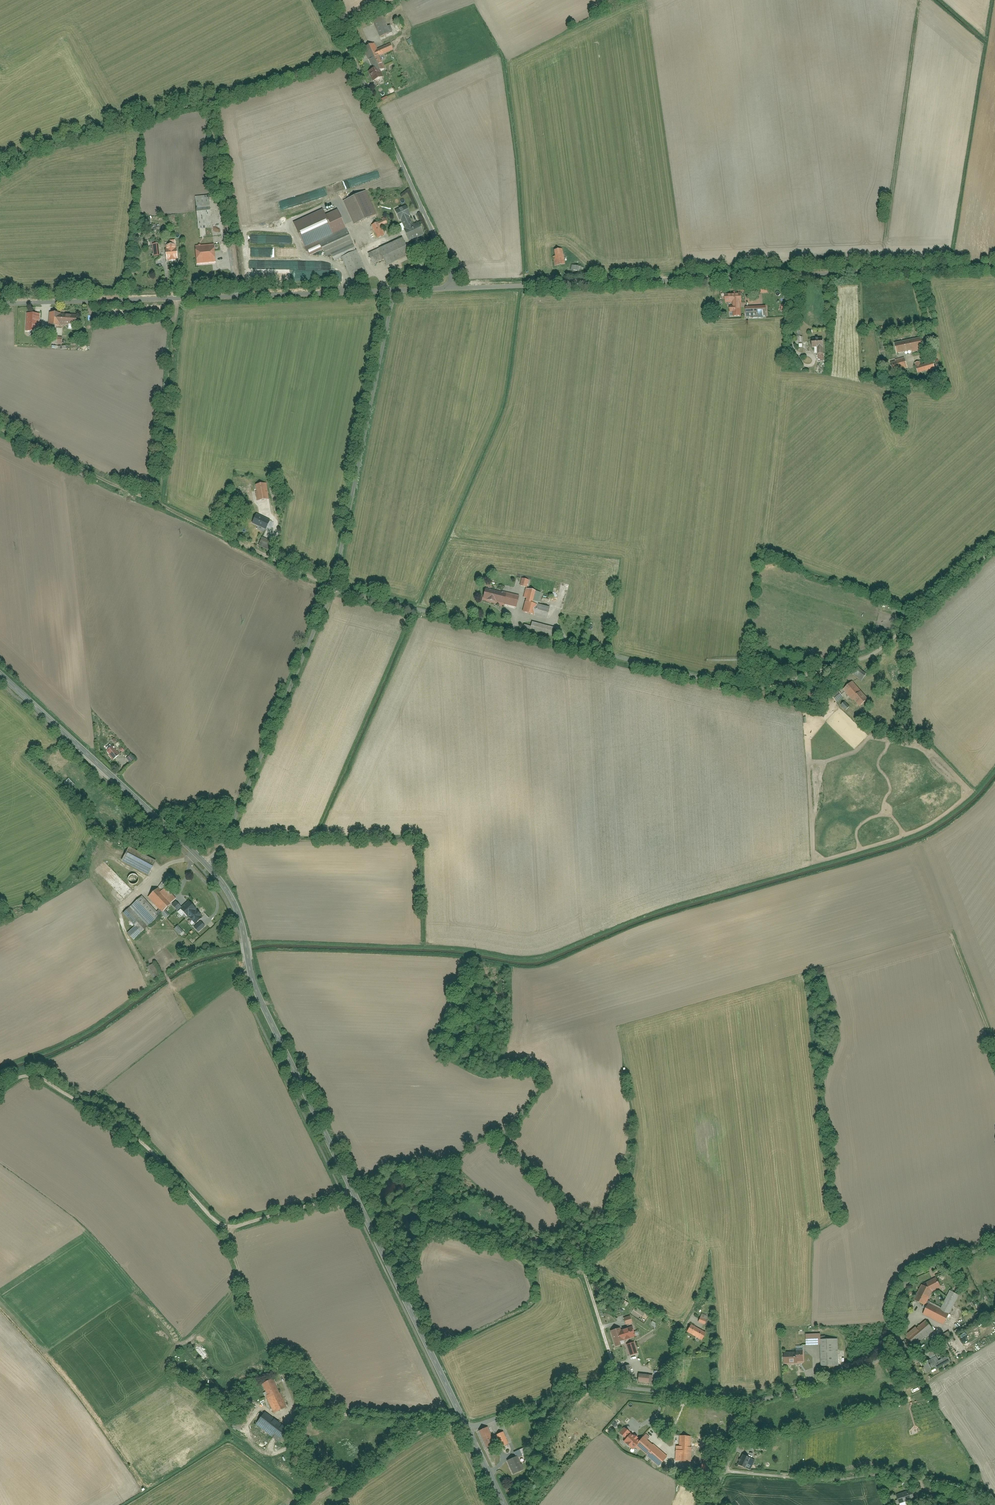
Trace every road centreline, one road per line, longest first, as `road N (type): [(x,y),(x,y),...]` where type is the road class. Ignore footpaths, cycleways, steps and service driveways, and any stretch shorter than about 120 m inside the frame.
road 1 (unclassified): [(332,587),(765,688),(883,647),(994,547)]
road 2 (secondary): [(462,1419),(262,992),(241,918),(207,865)]
road 3 (unclassified): [(994,267),(452,289)]
road 4 (track): [(0,1093),(37,1075),(144,1145),(231,1227),(344,1195)]
road 5 (unclassified): [(393,291),(0,305)]
road 6 (track): [(351,56),(37,151),(0,174)]
road 7 (unclassified): [(326,0),(452,289)]
road 8 (unclassified): [(994,1247),(918,1271),(898,1302),(885,1350),(871,1363),(755,1399)]
road 9 (unclassified): [(332,587),(223,844),(207,865)]
road 10 (unclassified): [(393,291),(332,587)]
road 11 (unclassified): [(755,1399),(596,1383),(465,1428)]
road 12 (secondary): [(207,865),(0,675)]
road 13 (track): [(0,427),(236,542)]
road 14 (track): [(295,1407),(212,1217)]
road 15 (residential): [(462,1419),(295,1407)]

